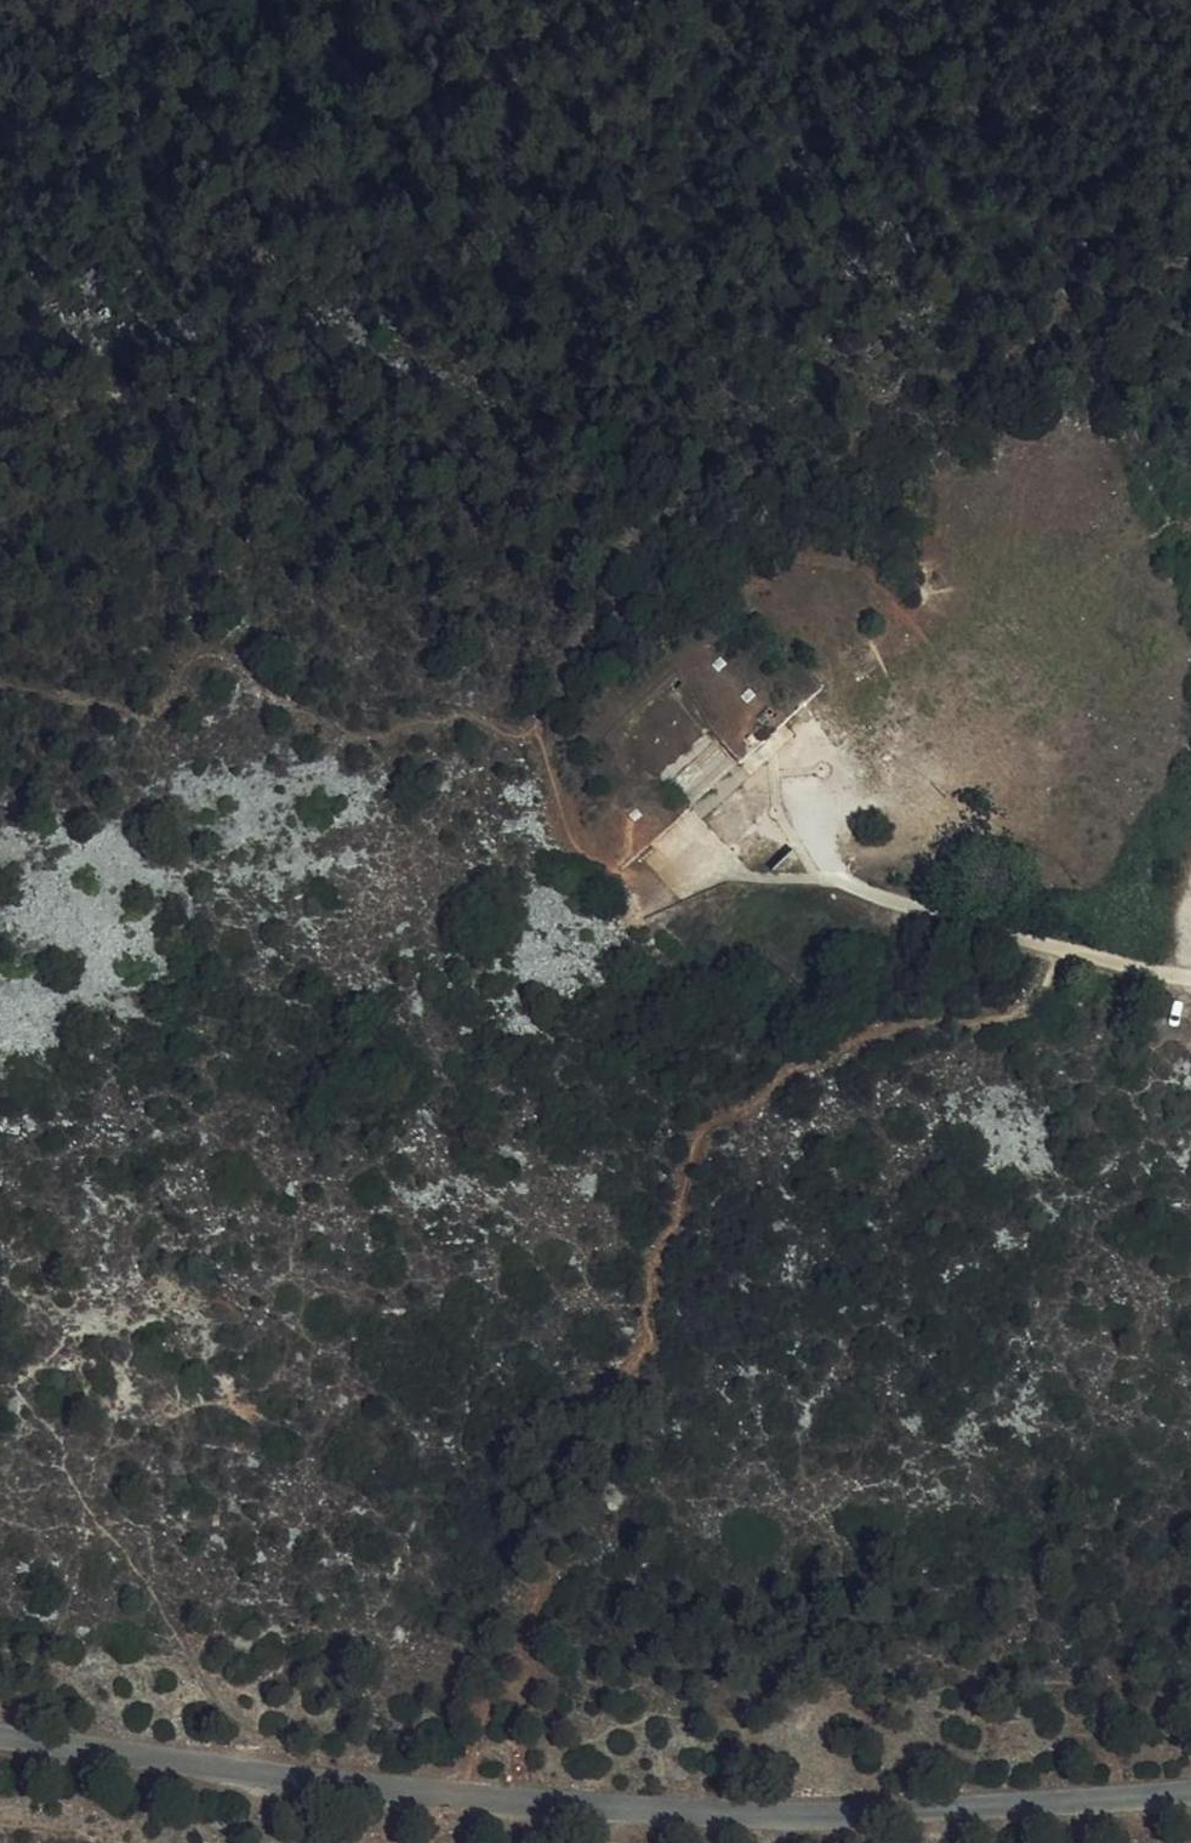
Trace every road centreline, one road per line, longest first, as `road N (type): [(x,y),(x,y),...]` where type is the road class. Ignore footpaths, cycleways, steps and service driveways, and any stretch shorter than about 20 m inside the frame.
road 1 (unclassified): [(0,1733),(452,1794),(683,1813),(872,1814),(1190,1791)]
road 2 (track): [(1190,976),(1054,953),(823,879),(749,875),(715,859)]

